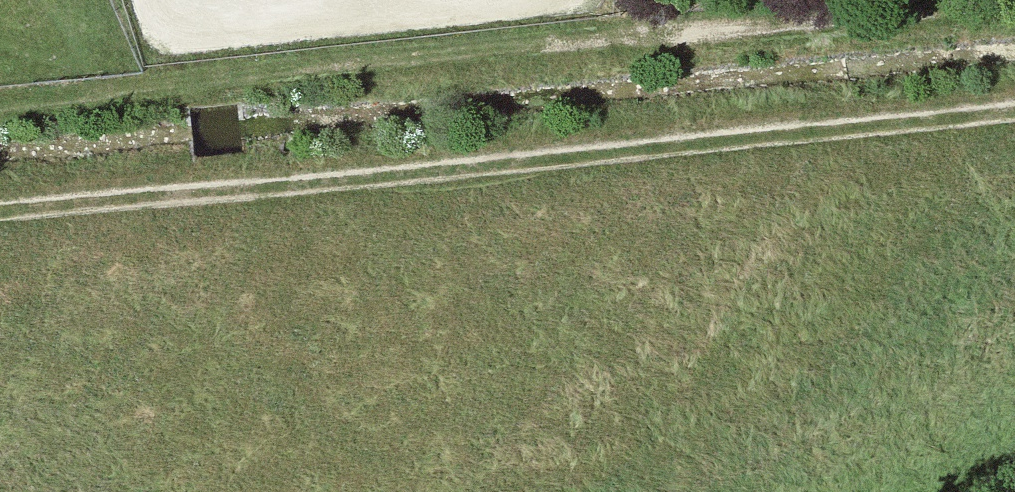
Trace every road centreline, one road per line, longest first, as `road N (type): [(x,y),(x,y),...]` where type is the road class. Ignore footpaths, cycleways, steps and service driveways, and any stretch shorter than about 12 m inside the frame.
road 1 (track): [(0,223),(1014,108)]
road 2 (track): [(1008,0),(0,94)]

